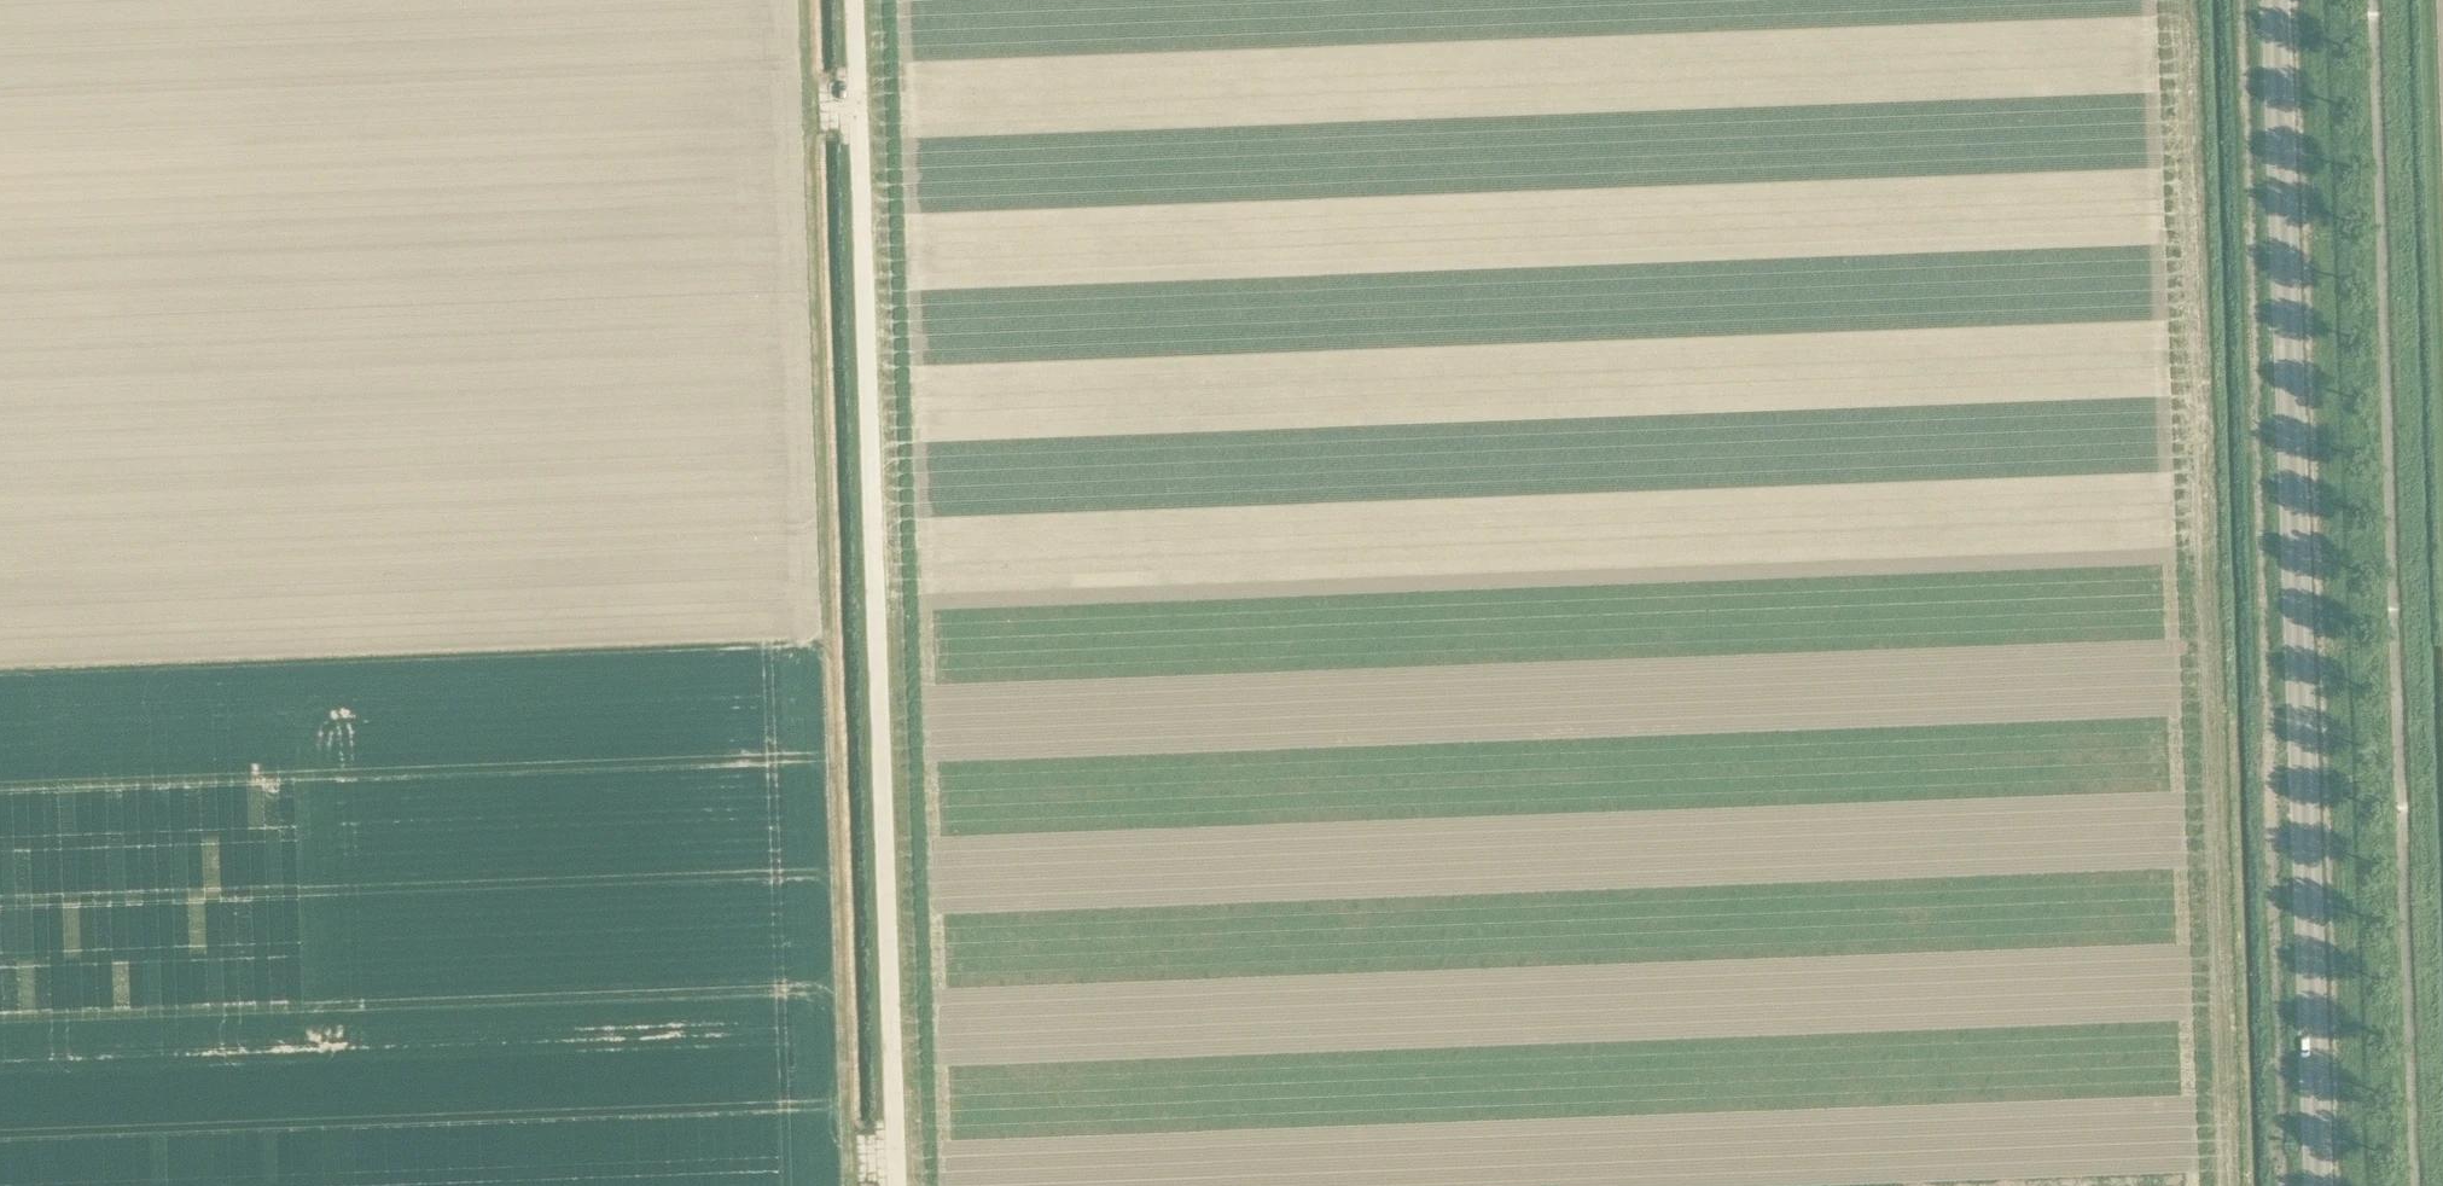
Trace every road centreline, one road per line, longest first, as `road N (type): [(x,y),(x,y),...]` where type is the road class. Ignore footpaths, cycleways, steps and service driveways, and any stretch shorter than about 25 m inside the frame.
road 1 (secondary): [(2316,1185),(2273,0)]

